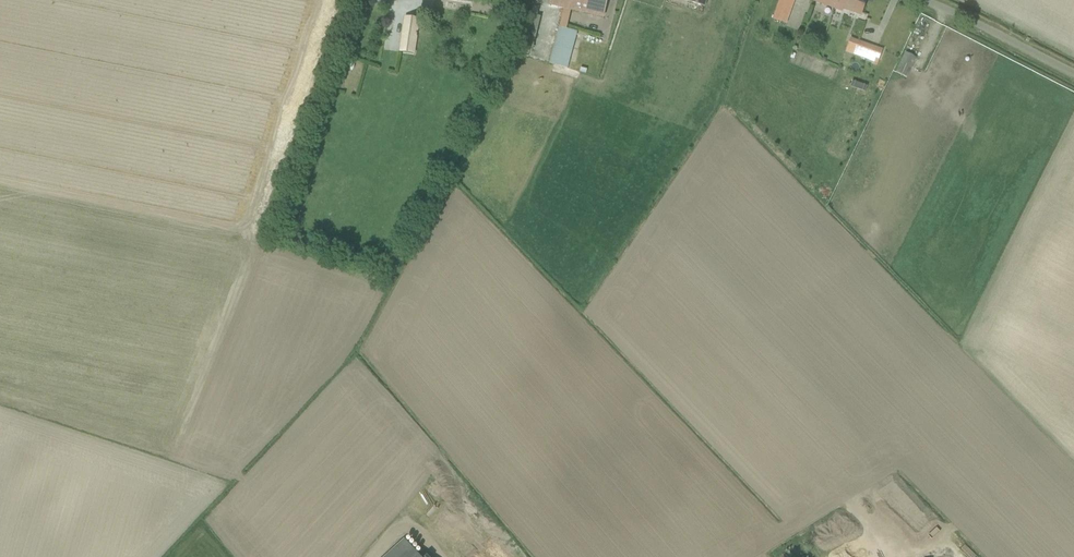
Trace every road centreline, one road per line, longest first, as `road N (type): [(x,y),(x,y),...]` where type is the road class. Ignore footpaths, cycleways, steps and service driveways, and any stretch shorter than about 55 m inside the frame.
road 1 (unclassified): [(1073,74),(922,0)]

